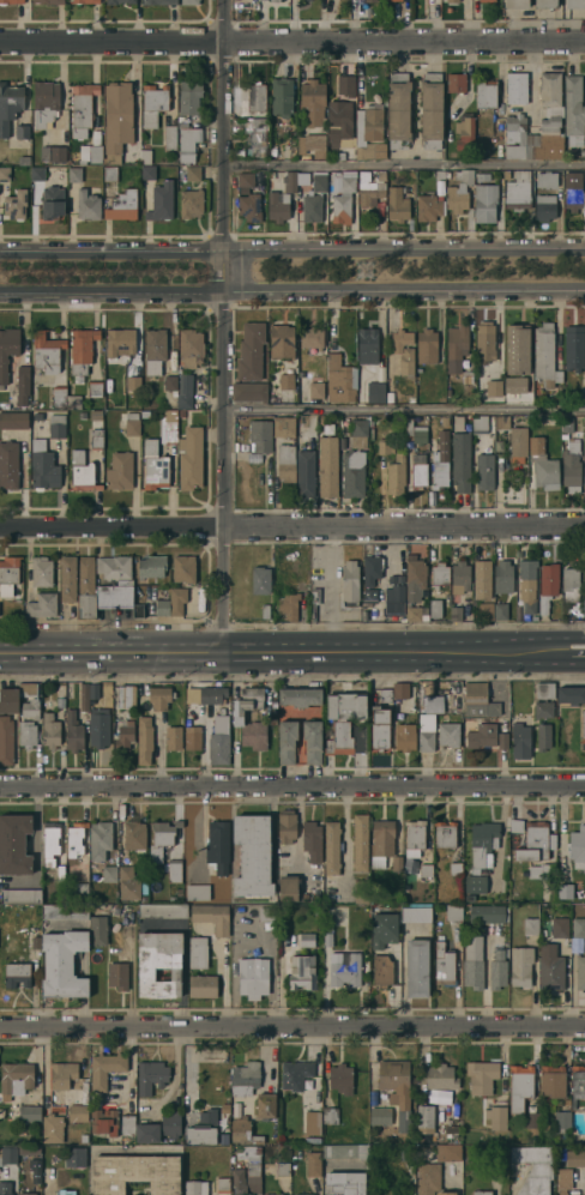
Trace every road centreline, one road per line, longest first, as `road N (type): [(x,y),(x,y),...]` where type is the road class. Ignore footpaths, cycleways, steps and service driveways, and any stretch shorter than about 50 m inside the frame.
road 1 (residential): [(224,0),(222,653)]
road 2 (residential): [(584,527),(0,529)]
road 3 (tertiary): [(0,294),(584,292)]
road 4 (tertiary): [(584,250),(0,248)]
road 5 (residential): [(584,42),(0,44)]
road 6 (residential): [(584,1027),(0,1025)]
road 7 (residential): [(584,786),(0,786)]
road 8 (primary): [(543,648),(0,654)]

